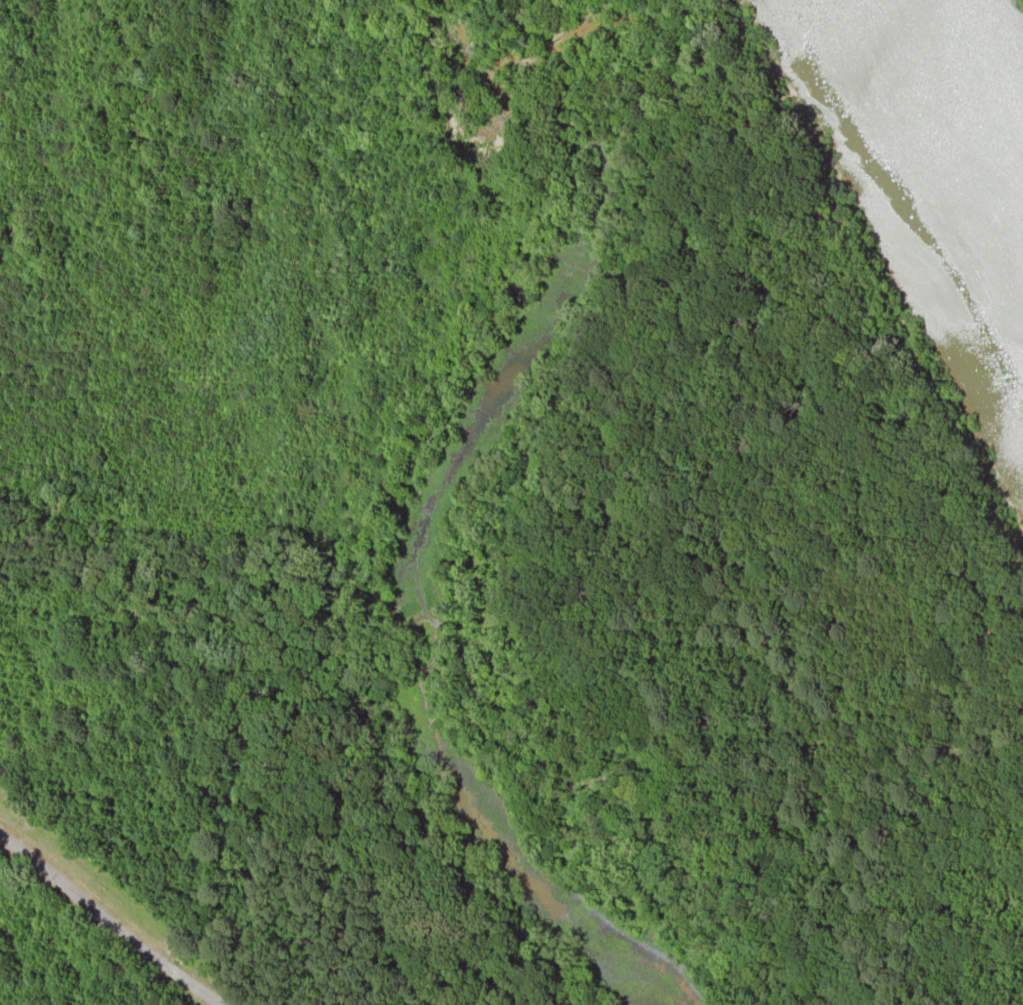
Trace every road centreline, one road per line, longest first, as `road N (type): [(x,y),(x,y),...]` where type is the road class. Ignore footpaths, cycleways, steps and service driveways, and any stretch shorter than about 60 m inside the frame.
road 1 (residential): [(222,1004),(0,834)]

